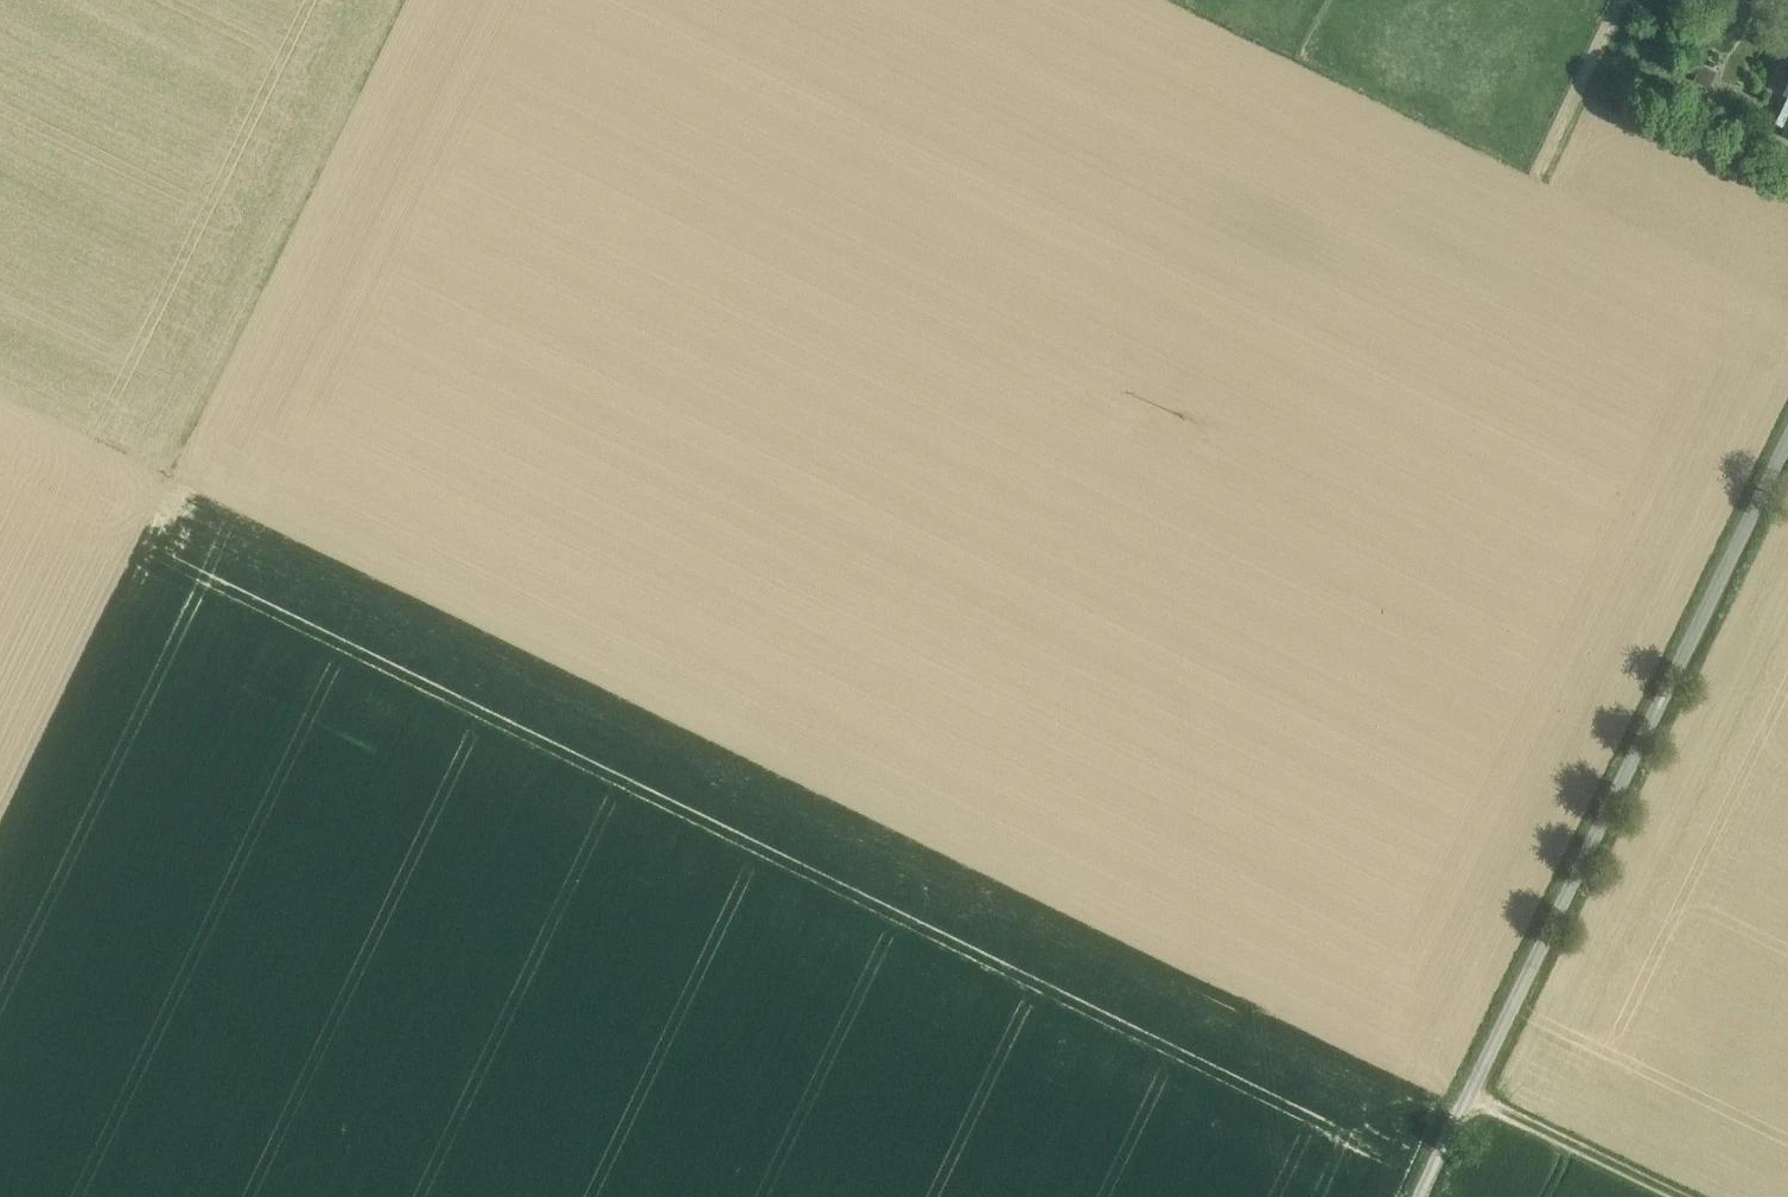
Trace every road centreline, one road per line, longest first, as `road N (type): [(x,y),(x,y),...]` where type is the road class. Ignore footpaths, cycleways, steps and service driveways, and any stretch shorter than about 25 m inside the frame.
road 1 (unclassified): [(1787,438),(1421,1196)]
road 2 (track): [(1470,1095),(1680,1196)]

